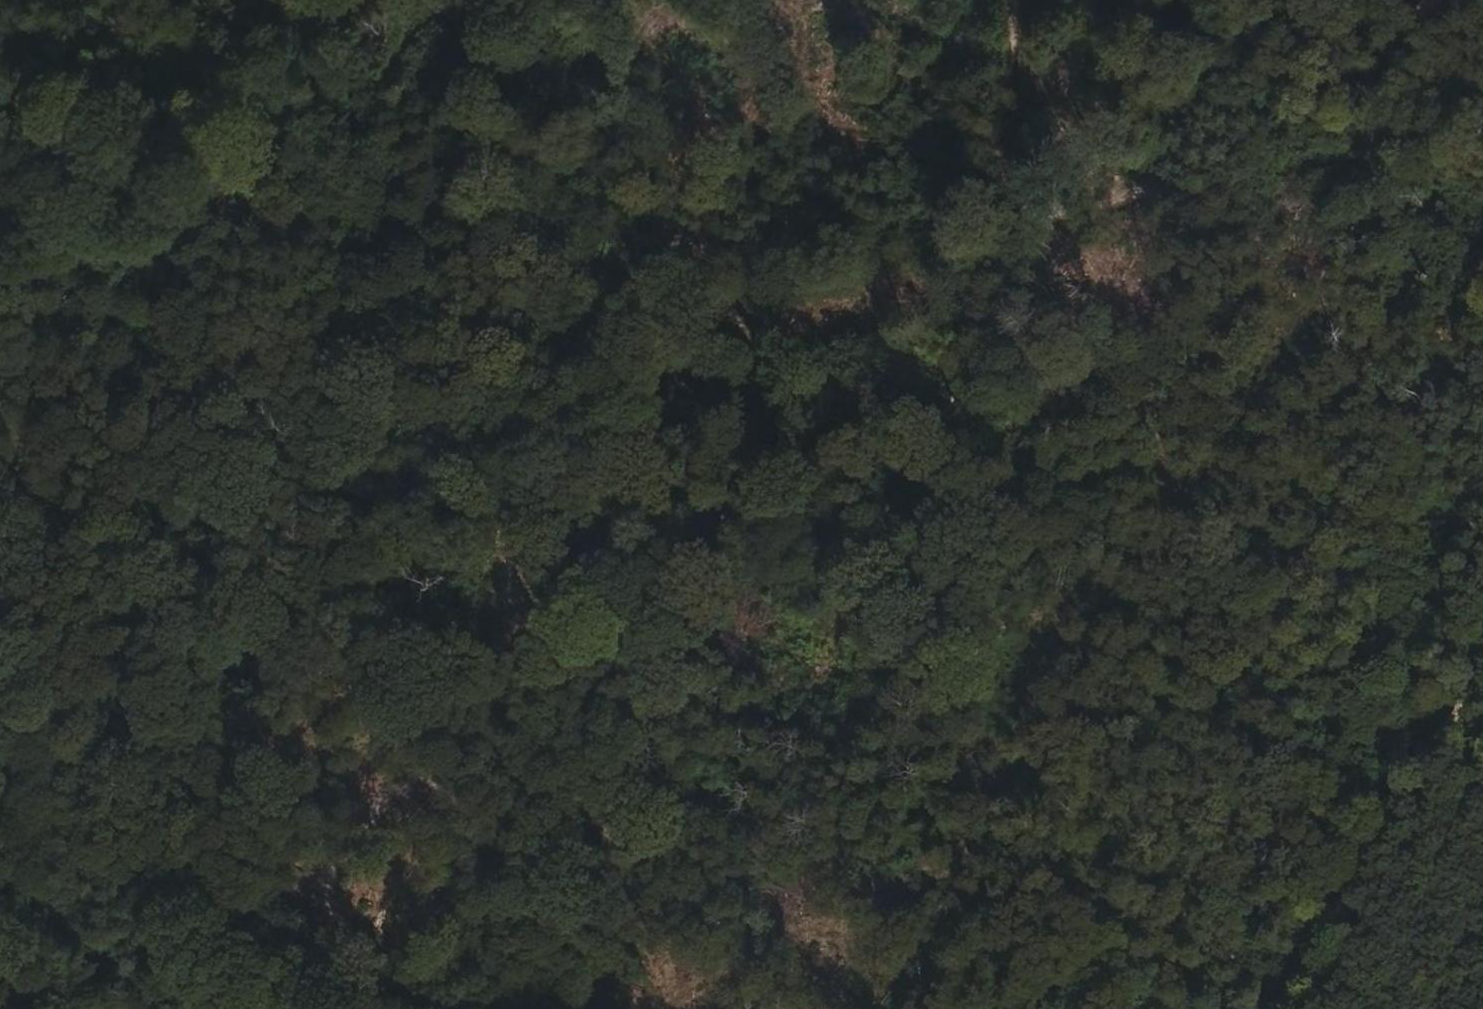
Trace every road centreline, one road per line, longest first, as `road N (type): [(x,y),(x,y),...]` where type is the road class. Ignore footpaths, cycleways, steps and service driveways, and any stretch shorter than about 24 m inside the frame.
road 1 (track): [(1014,0),(1007,50),(1013,150),(1067,183),(1404,139),(1482,105)]
road 2 (track): [(1281,1008),(1482,668)]

